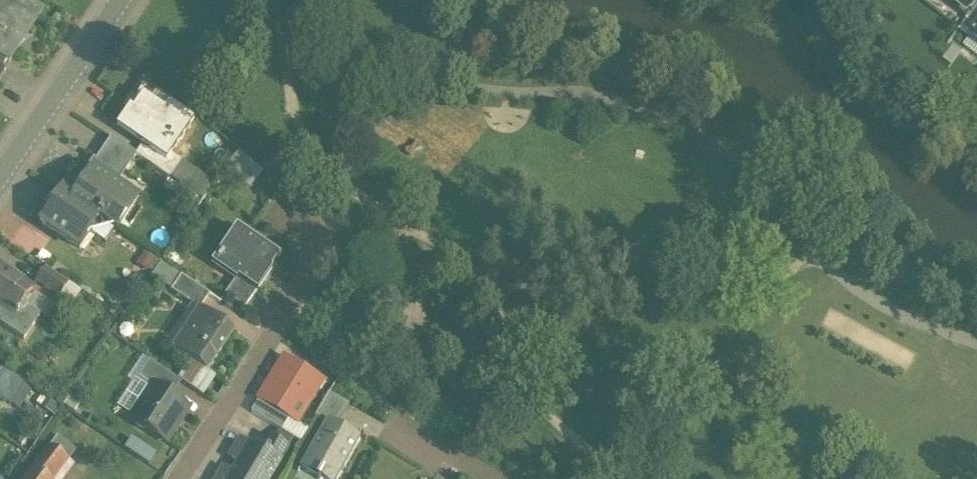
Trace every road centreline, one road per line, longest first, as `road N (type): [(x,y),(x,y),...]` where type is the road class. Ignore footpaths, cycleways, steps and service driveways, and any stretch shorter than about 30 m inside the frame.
road 1 (residential): [(181,478),(325,252)]
road 2 (tertiary): [(121,0),(0,176)]

